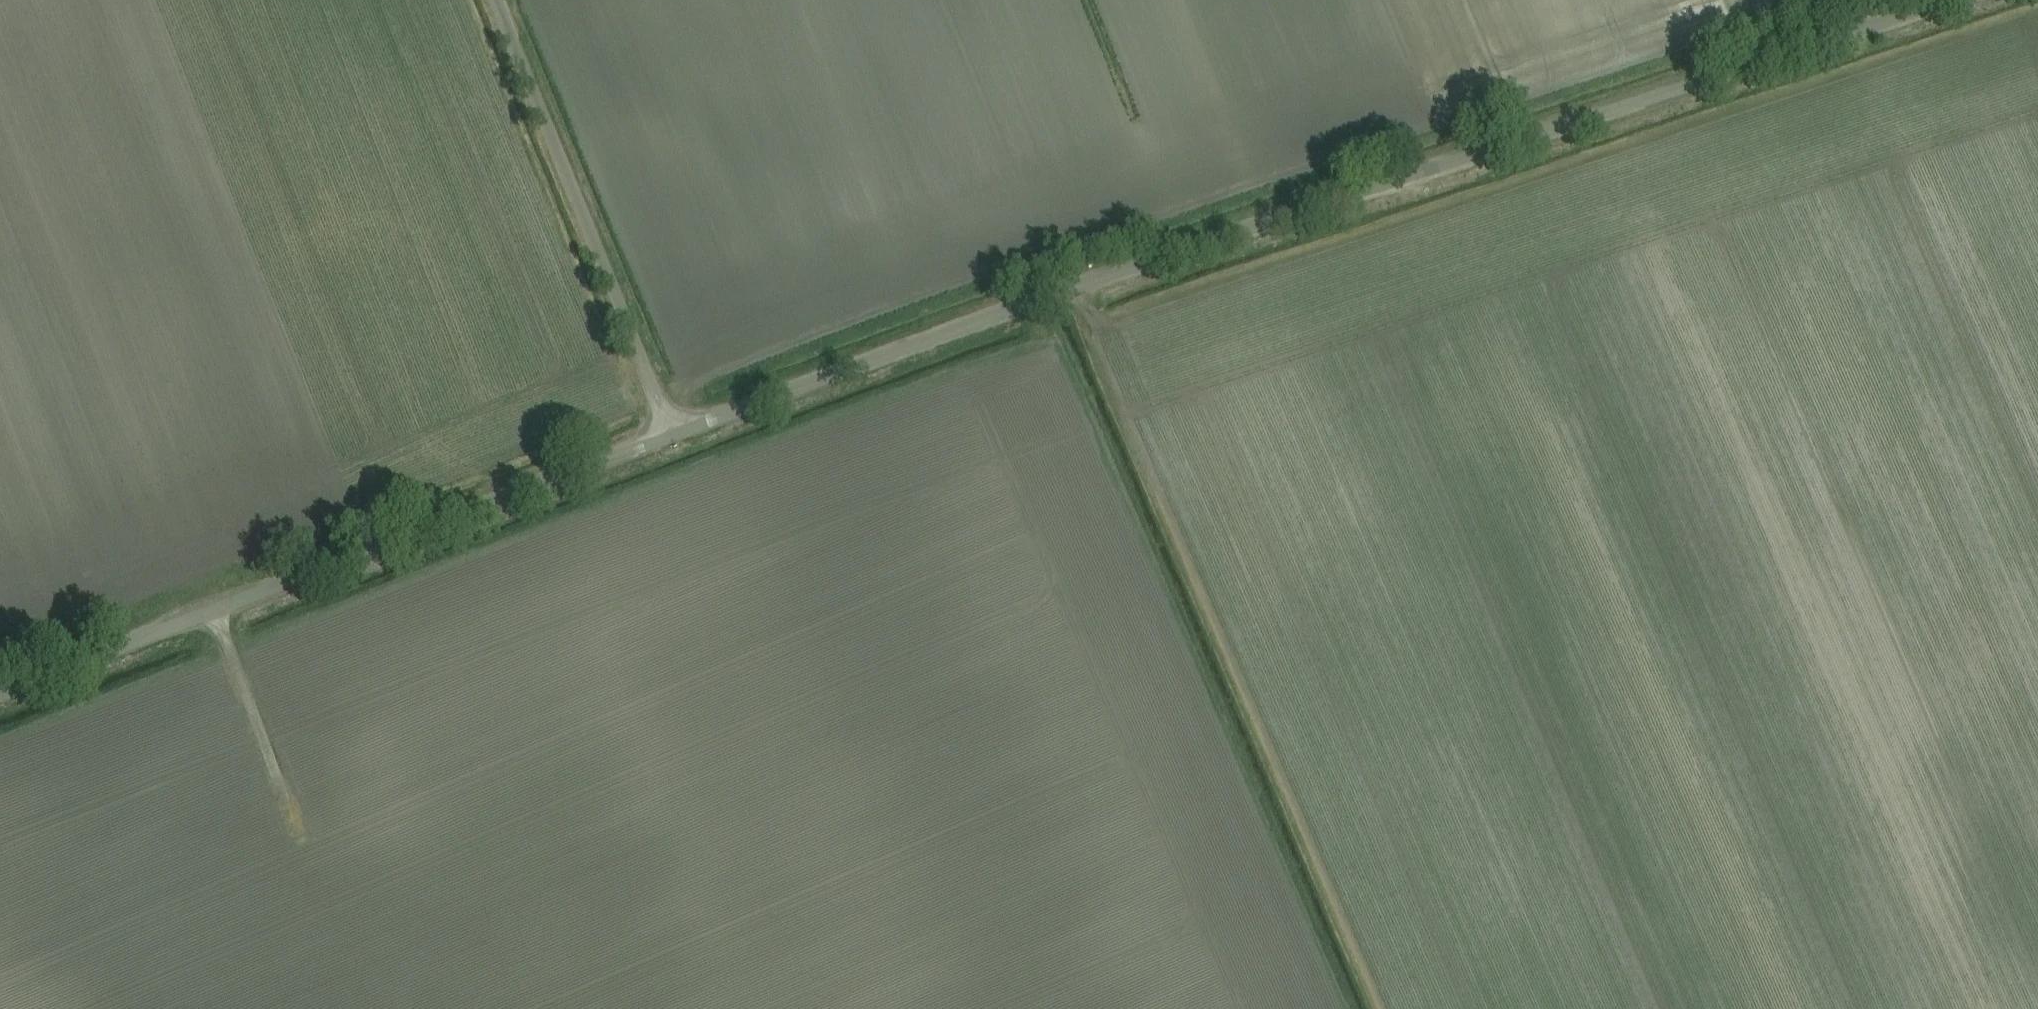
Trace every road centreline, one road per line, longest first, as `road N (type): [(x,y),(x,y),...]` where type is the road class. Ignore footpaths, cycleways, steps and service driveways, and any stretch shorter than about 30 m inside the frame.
road 1 (unclassified): [(670,434),(1074,287),(1956,0)]
road 2 (unclassified): [(0,692),(670,434)]
road 3 (unclassified): [(670,434),(493,0)]

